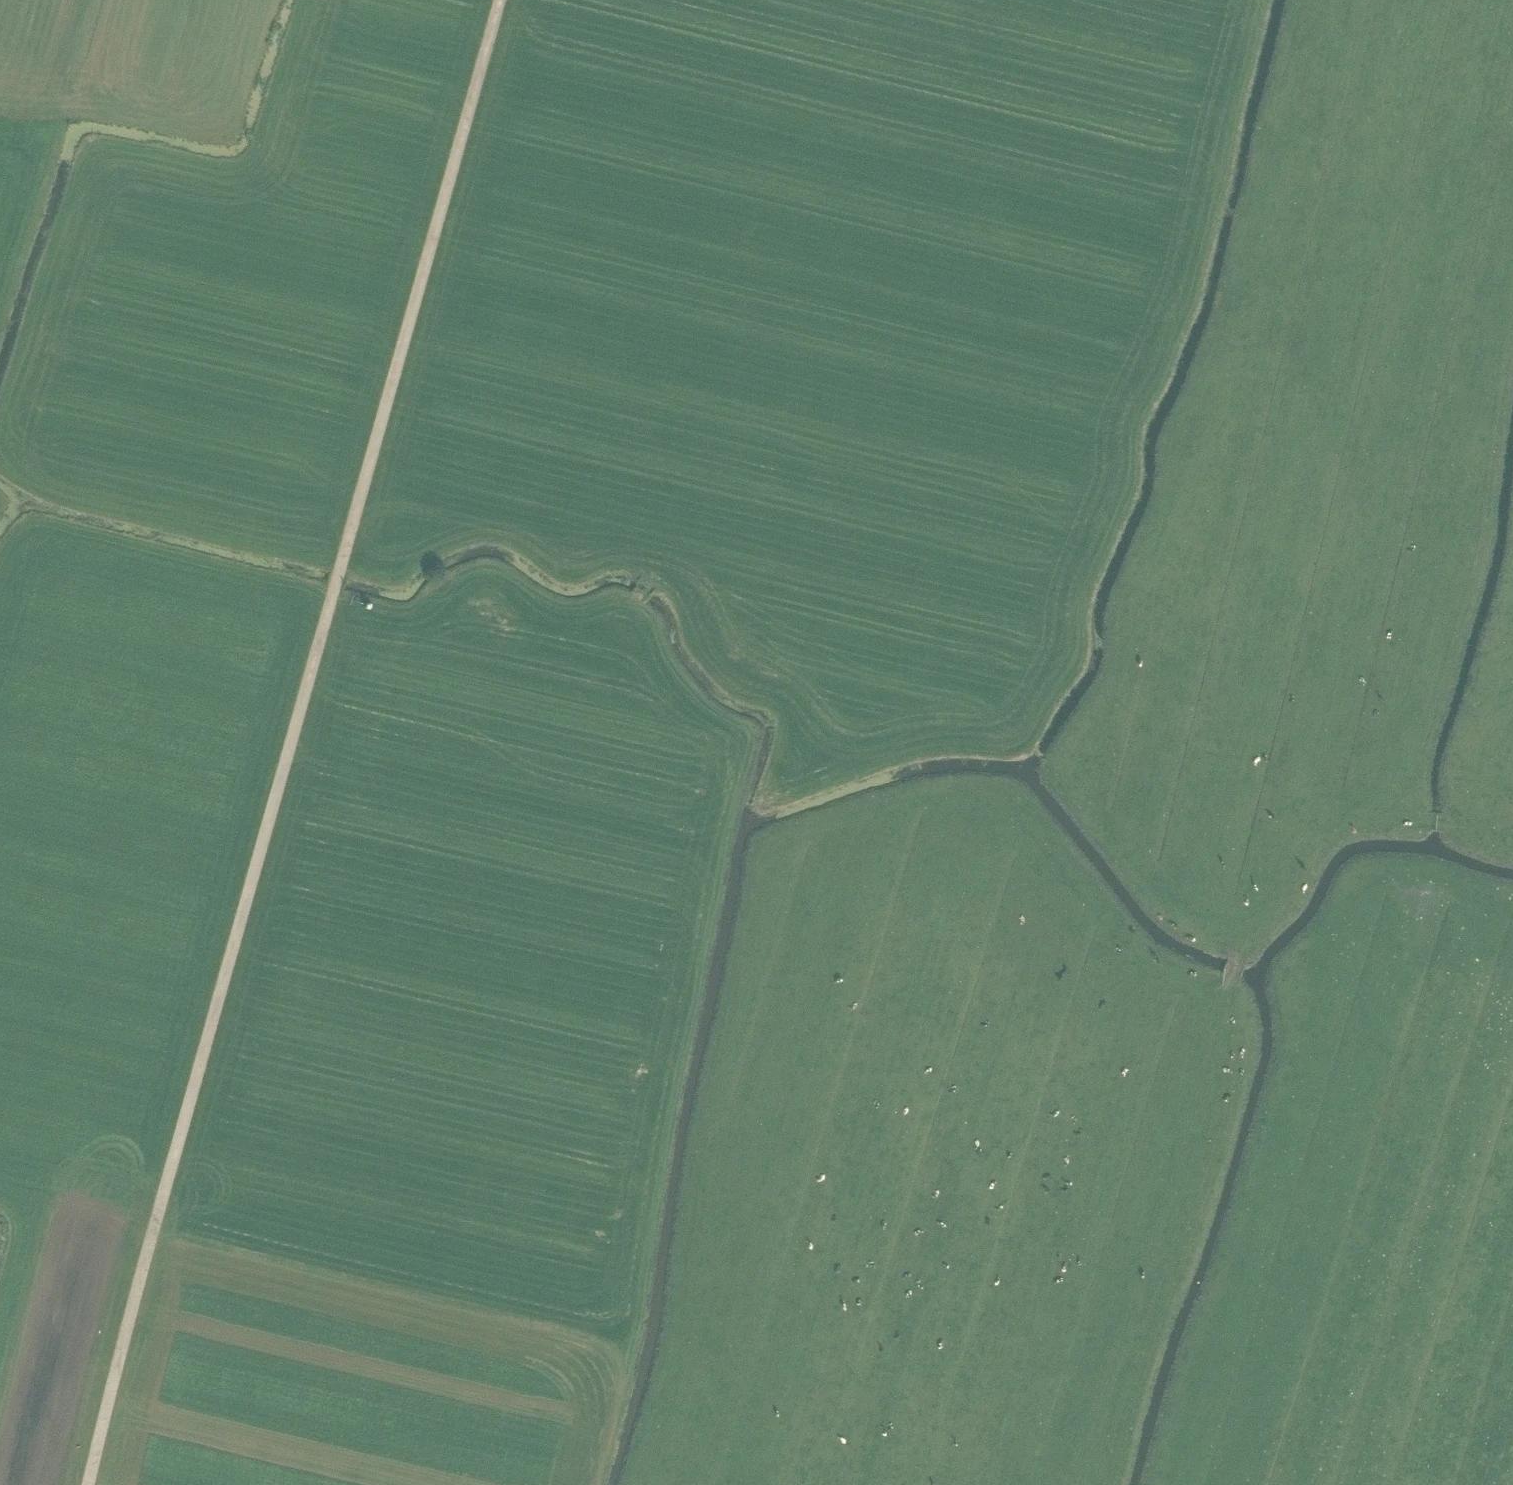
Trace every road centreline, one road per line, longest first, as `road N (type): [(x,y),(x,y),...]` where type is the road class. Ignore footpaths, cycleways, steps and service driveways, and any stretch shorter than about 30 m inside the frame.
road 1 (track): [(89,1484),(500,0)]

